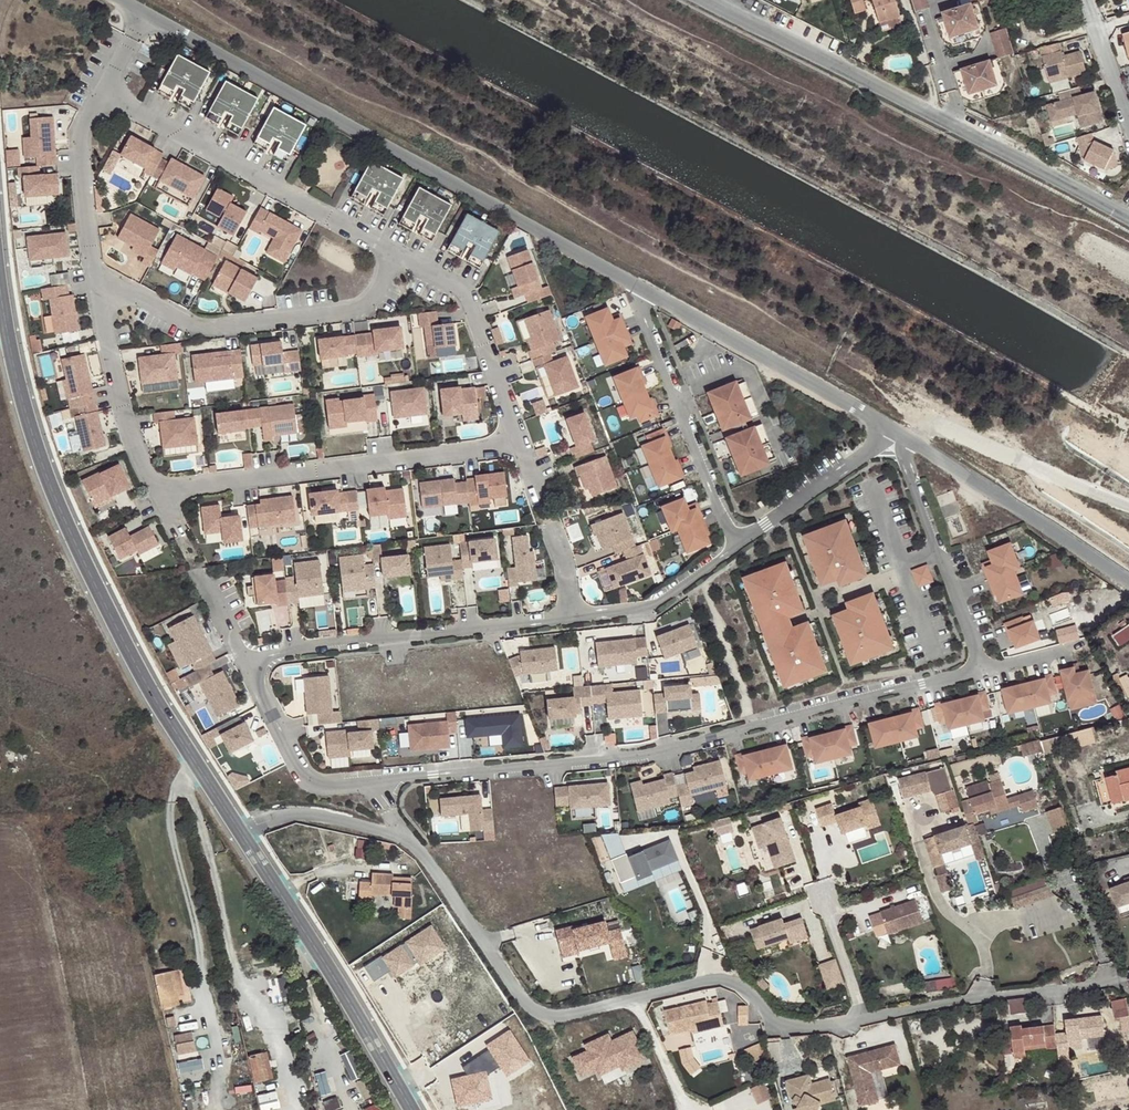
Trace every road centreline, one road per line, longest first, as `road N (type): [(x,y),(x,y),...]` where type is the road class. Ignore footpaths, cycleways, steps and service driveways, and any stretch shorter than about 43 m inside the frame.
road 1 (residential): [(255,671),(302,773),(333,786),(644,754),(983,668)]
road 2 (residential): [(241,837),(303,813),(408,842),(527,1006),(542,1014),(721,980),(799,1030),(862,1019)]
road 3 (secondary): [(241,837),(74,547),(22,409),(0,297)]
road 4 (unclassified): [(146,13),(647,291)]
road 5 (unclassified): [(1128,215),(708,0)]
road 6 (residential): [(167,490),(517,443)]
road 7 (residential): [(94,277),(195,326),(348,311),(369,301),(396,251)]
road 8 (residential): [(396,251),(103,91)]
road 9 (residential): [(574,620),(276,654),(255,671)]
road 10 (secondary): [(410,1109),(241,837)]
road 11 (unclassified): [(647,291),(888,429)]
road 12 (residential): [(737,546),(642,314),(647,291)]
road 13 (residential): [(862,1019),(1128,975)]
road 14 (unclassified): [(909,442),(1128,579)]
road 15 (residential): [(517,443),(470,295),(396,251)]
road 16 (residential): [(94,277),(124,419),(148,480),(167,490)]
road 17 (residential): [(103,91),(79,130),(94,277)]
road 18 (residential): [(888,429),(737,546)]
road 19 (residential): [(737,546),(649,611),(574,620)]
road 20 (residential): [(862,1019),(816,886)]
road 21 (residential): [(983,668),(937,553)]

